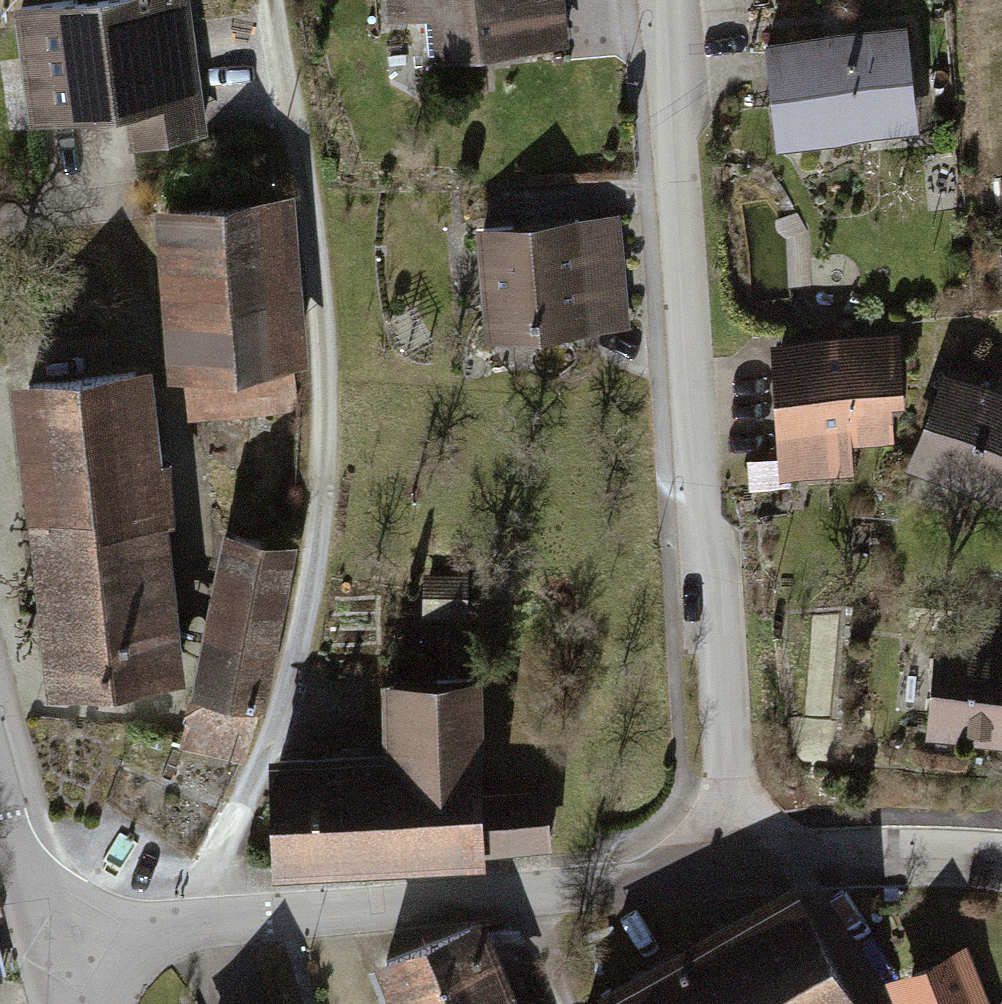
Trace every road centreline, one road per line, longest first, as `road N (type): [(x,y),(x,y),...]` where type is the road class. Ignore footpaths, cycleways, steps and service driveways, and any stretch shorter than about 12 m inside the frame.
road 1 (residential): [(196,935),(283,708),(326,508),(323,309),(285,0)]
road 2 (residential): [(738,863),(671,0)]
road 3 (residential): [(196,935),(738,863)]
road 4 (residential): [(738,863),(1001,855)]
road 5 (residential): [(53,965),(0,784)]
road 6 (residential): [(53,965),(196,935)]

